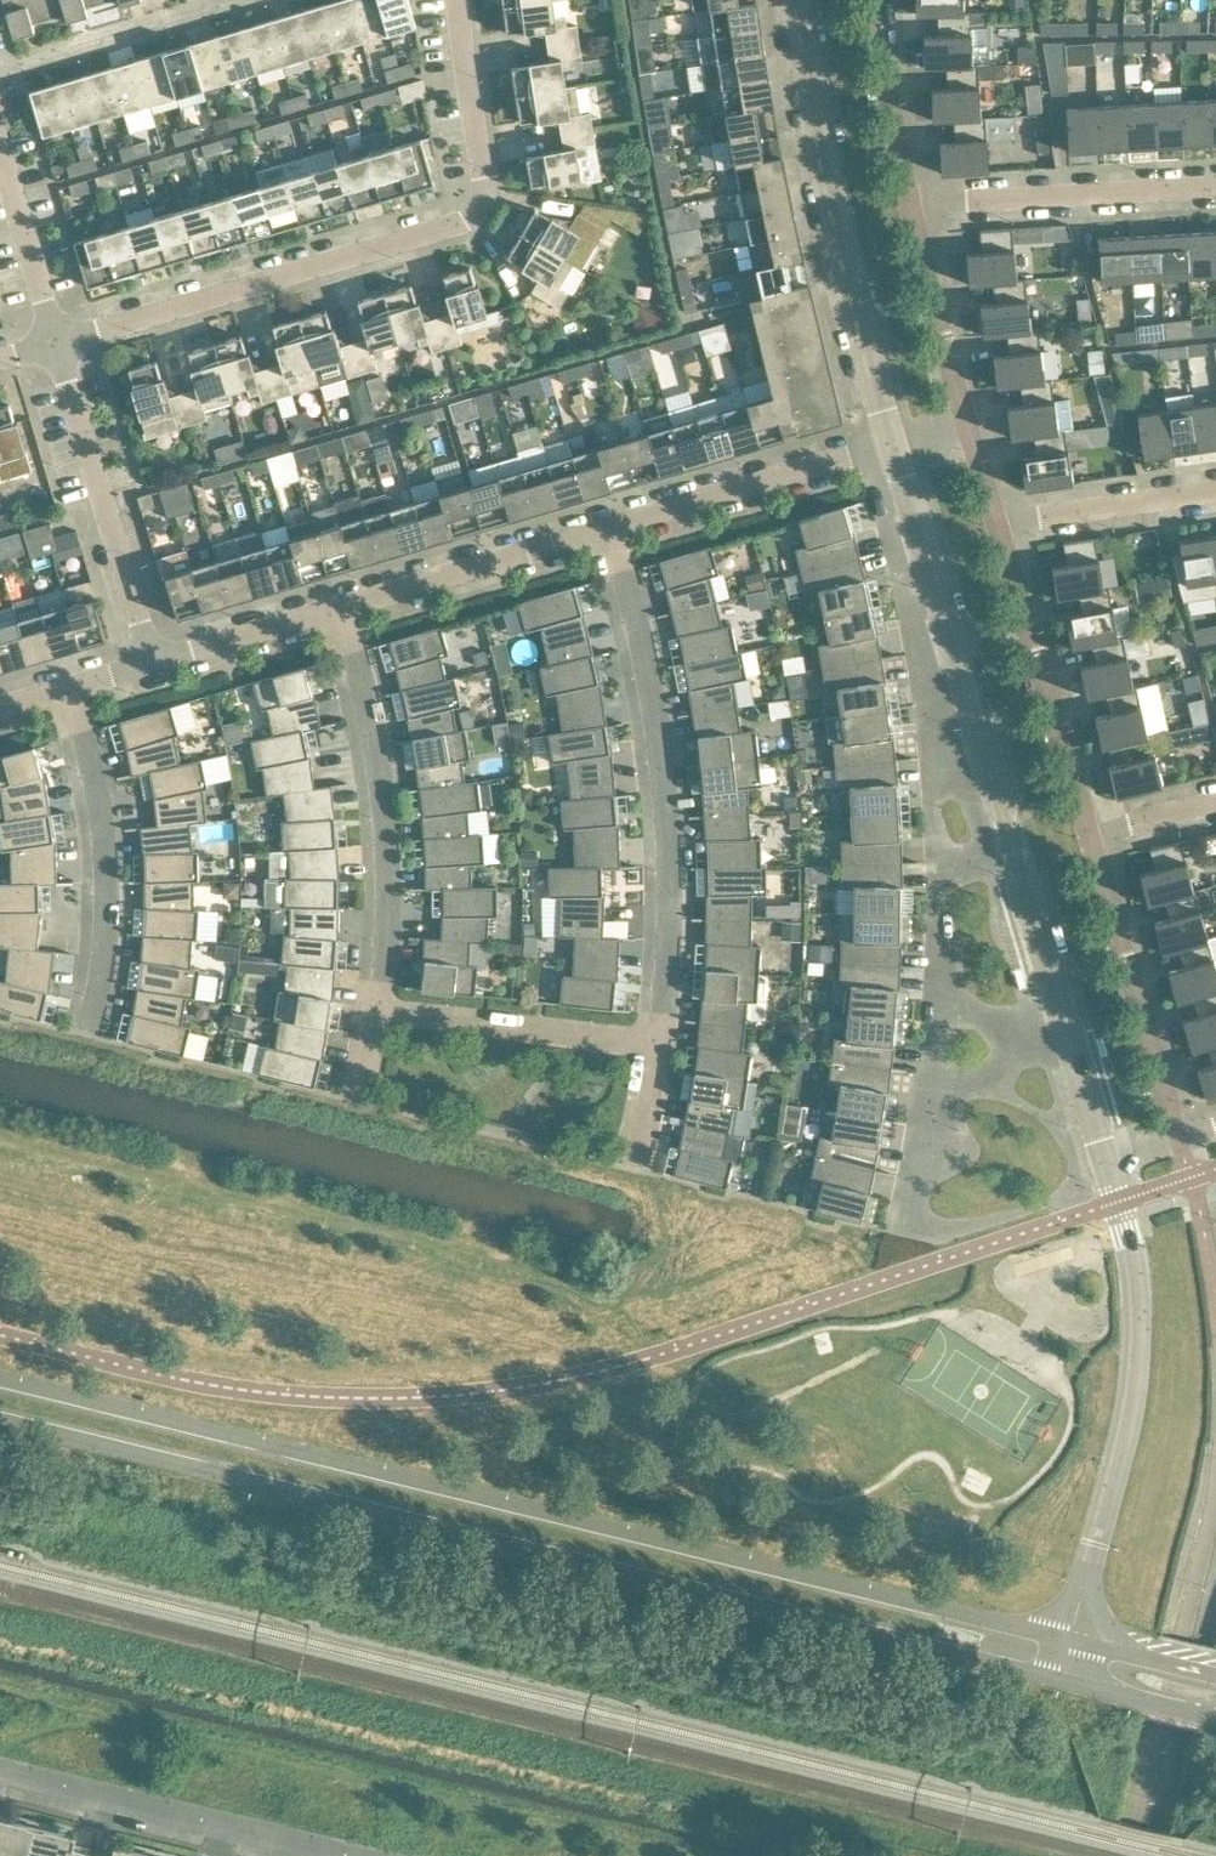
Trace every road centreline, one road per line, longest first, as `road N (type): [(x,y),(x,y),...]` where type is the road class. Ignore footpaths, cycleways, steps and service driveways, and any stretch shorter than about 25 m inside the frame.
road 1 (tertiary): [(1069,1640),(0,1380)]
road 2 (tertiary): [(0,1420),(1058,1679)]
road 3 (residential): [(895,449),(1109,1167)]
road 4 (residential): [(56,349),(464,223),(480,207),(483,185),(457,0)]
road 5 (residential): [(657,1051),(668,962),(668,820),(648,664),(611,533)]
road 6 (residential): [(1109,1167),(1132,1249),(1137,1365),(1131,1425),(1069,1640)]
road 7 (residential): [(800,0),(836,204),(895,449)]
road 8 (residential): [(378,1013),(385,831),(368,717),(339,613)]
road 9 (residential): [(0,1772),(346,1855)]
road 10 (residential): [(90,1036),(103,975),(106,896),(96,794),(70,692)]
road 11 (residential): [(153,667),(56,349)]
road 12 (residential): [(1089,835),(998,526)]
road 13 (residential): [(1181,1143),(1089,835)]
road 14 (residential): [(910,204),(1215,186)]
road 15 (residential): [(611,533),(895,449)]
road 16 (residential): [(339,613),(611,533)]
road 17 (residential): [(378,1013),(657,1051)]
road 18 (residential): [(968,428),(910,204)]
road 19 (residential): [(998,526),(1215,494)]
road 20 (residential): [(910,204),(875,0)]
road 21 (residential): [(153,667),(339,613)]
road 22 (residential): [(56,349),(0,164)]
road 23 (tertiary): [(1058,1679),(1215,1719)]
road 24 (tertiary): [(1215,1677),(1069,1640)]
road 25 (residential): [(1089,835),(1215,804)]
road 26 (residential): [(634,1169),(657,1051)]

